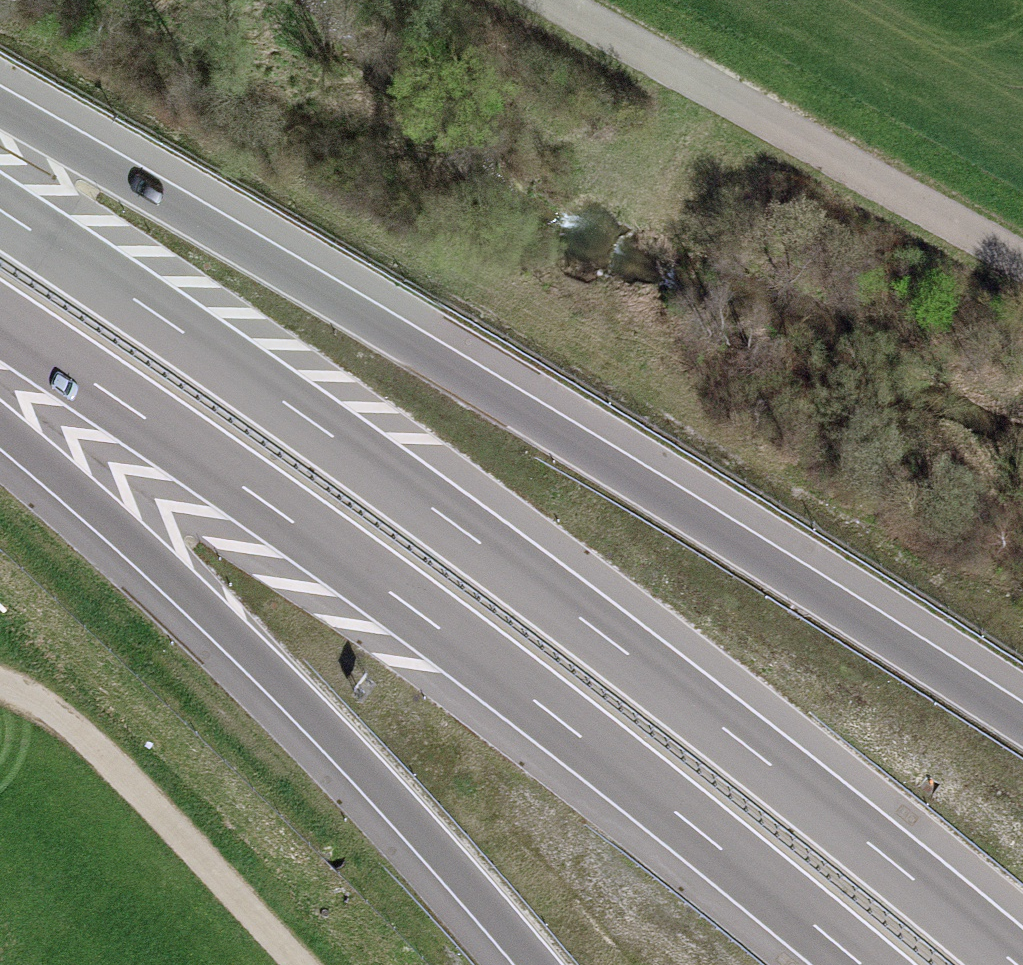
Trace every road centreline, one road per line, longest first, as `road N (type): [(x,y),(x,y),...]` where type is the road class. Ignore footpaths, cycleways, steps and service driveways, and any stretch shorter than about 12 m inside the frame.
road 1 (motorway): [(1015,964),(640,664),(395,481),(0,212)]
road 2 (motorway): [(1022,722),(670,499),(105,163),(0,110)]
road 3 (motorway): [(0,322),(358,568),(863,964)]
road 4 (motorway): [(0,429),(222,629),(532,964)]
road 5 (track): [(565,0),(1022,271)]
road 6 (track): [(285,964),(100,759),(0,694)]

